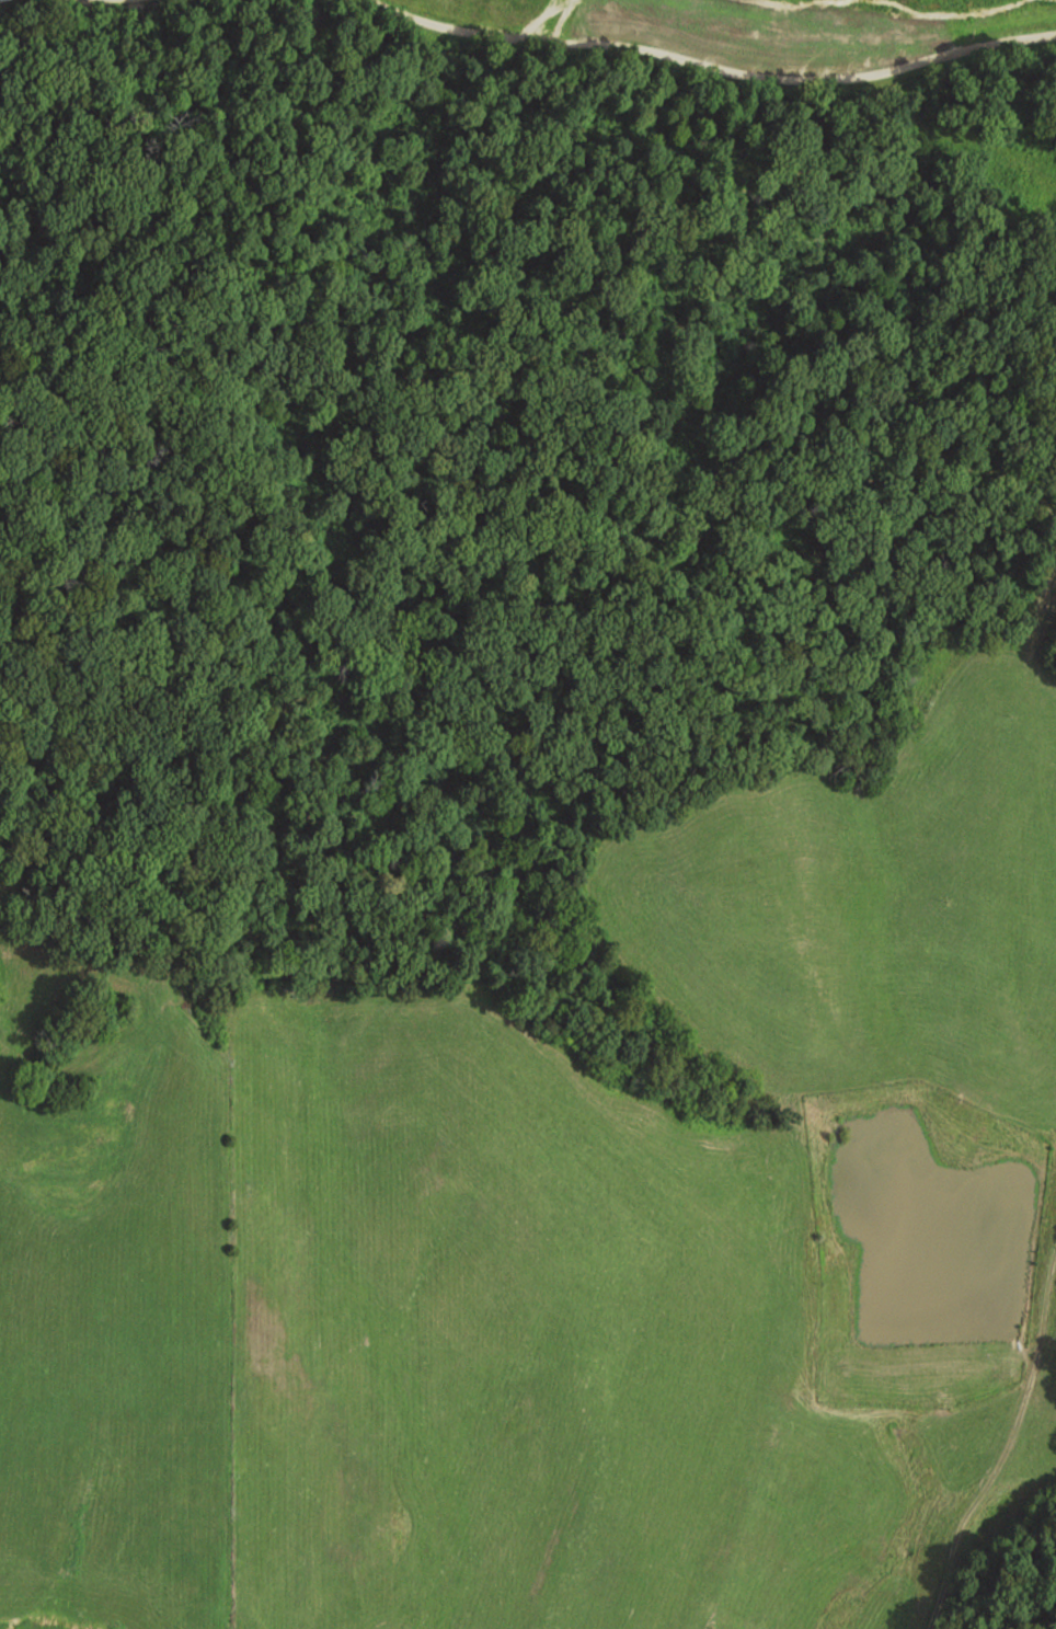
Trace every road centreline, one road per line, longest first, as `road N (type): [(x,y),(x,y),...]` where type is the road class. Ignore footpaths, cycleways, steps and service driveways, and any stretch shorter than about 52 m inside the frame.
road 1 (residential): [(372,0),(508,35),(636,46),(787,77),(900,66),(1055,31)]

